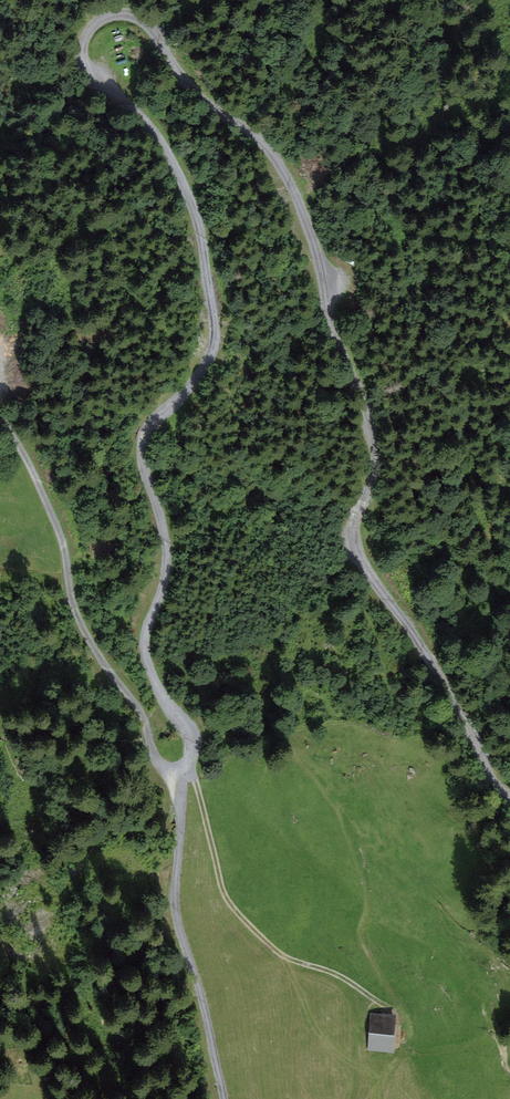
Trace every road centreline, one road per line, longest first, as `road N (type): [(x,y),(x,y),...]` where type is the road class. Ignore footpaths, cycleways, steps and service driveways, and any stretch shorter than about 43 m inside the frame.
road 1 (track): [(352,535),(372,476),(373,425),(337,341),(306,216),(261,140),(208,106),(140,19),(102,17),(88,28),(82,65),(92,85),(141,114),(172,159),(202,240),(214,326),(200,370),(147,428),(142,449),(168,544),(144,652)]
road 2 (track): [(0,418),(52,516),(83,631),(138,713),(160,764),(177,771)]
road 3 (track): [(188,766),(235,914),(294,961),(402,1015),(410,1038)]
road 4 (track): [(177,771),(176,910),(224,1098)]
road 5 (track): [(509,798),(362,565),(352,535)]
road 6 (track): [(402,1015),(365,945),(365,880),(338,799),(296,745)]
road 7 (track): [(144,652),(170,709),(191,731),(193,757),(177,771)]

